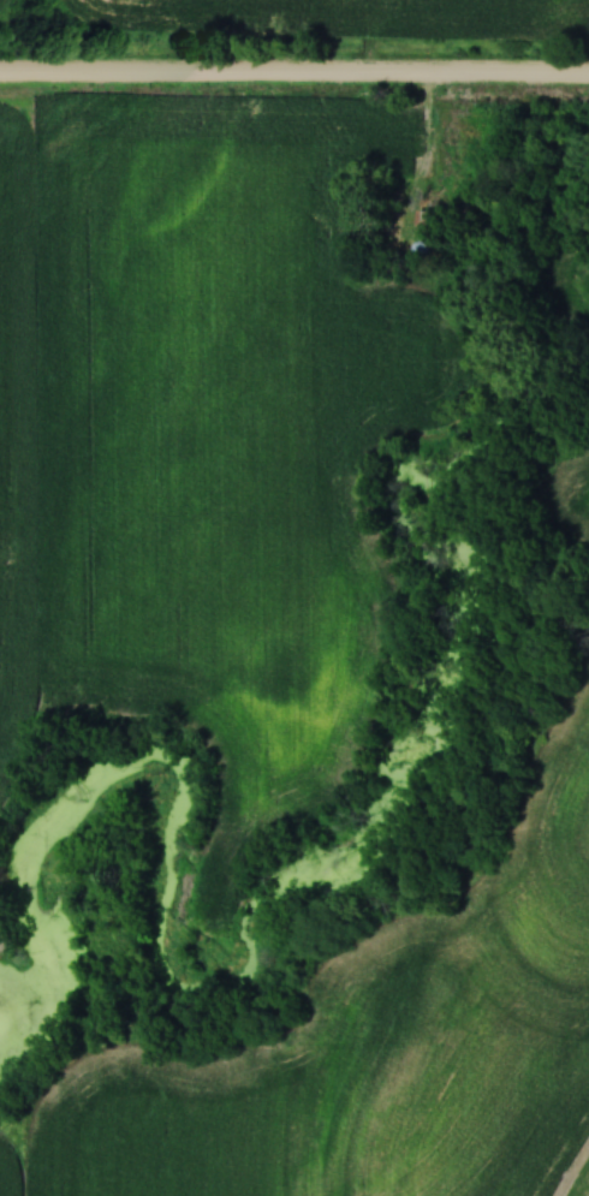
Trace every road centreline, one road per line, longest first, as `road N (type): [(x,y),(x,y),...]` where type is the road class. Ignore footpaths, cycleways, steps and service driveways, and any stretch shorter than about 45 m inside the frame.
road 1 (residential): [(588,74),(0,72)]

